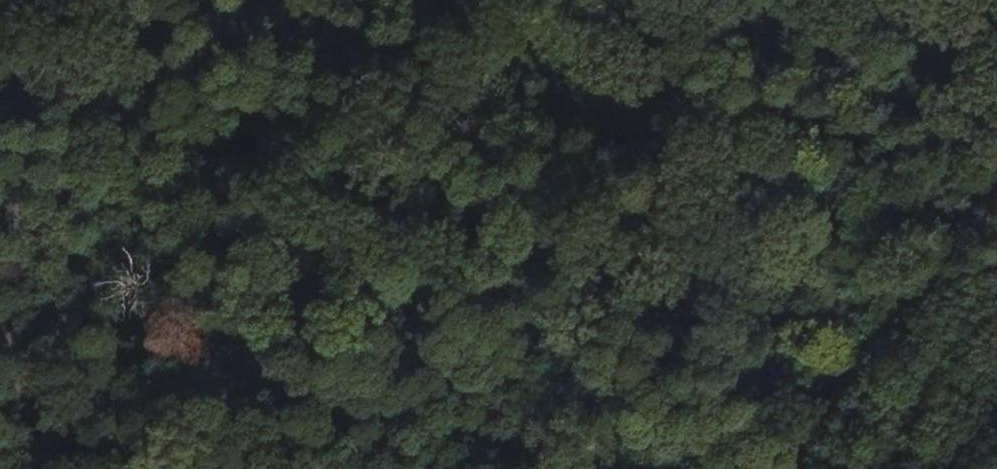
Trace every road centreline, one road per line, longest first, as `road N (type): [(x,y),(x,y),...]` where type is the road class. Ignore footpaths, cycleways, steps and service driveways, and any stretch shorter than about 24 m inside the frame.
road 1 (track): [(996,186),(780,468)]

